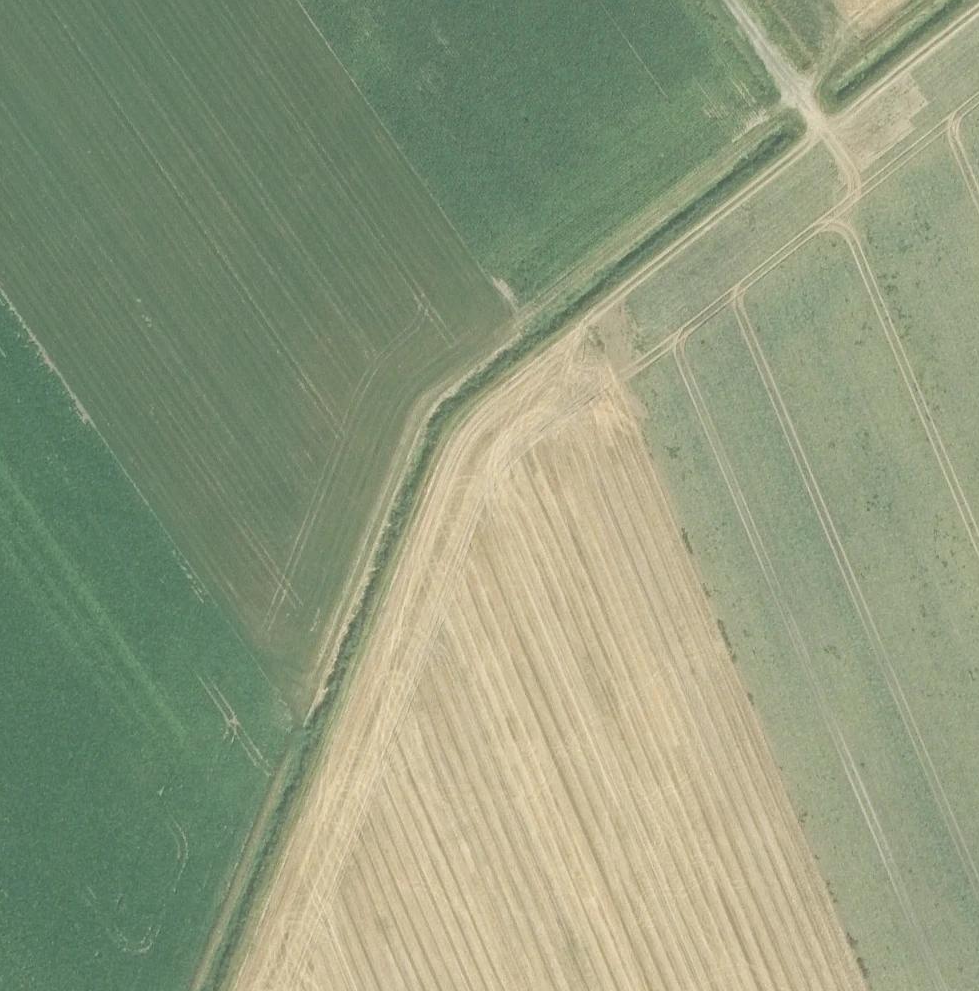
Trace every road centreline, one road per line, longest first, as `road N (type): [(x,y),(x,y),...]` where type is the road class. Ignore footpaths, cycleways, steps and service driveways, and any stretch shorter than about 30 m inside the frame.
road 1 (unclassified): [(816,118),(734,0)]

